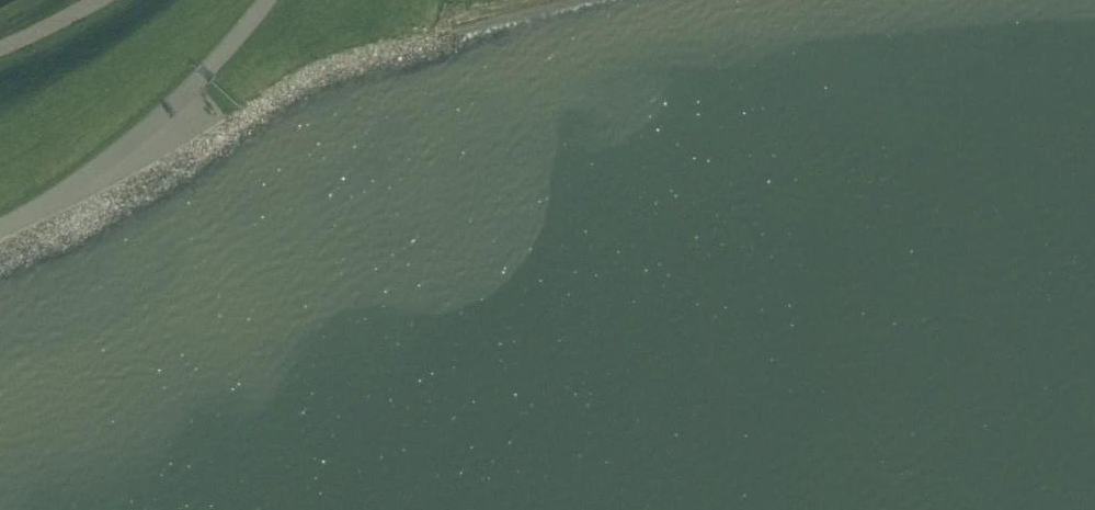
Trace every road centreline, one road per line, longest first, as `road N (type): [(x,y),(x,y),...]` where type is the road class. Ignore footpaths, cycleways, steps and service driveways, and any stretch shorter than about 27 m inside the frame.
road 1 (unclassified): [(0,237),(53,206),(165,112),(254,0)]

